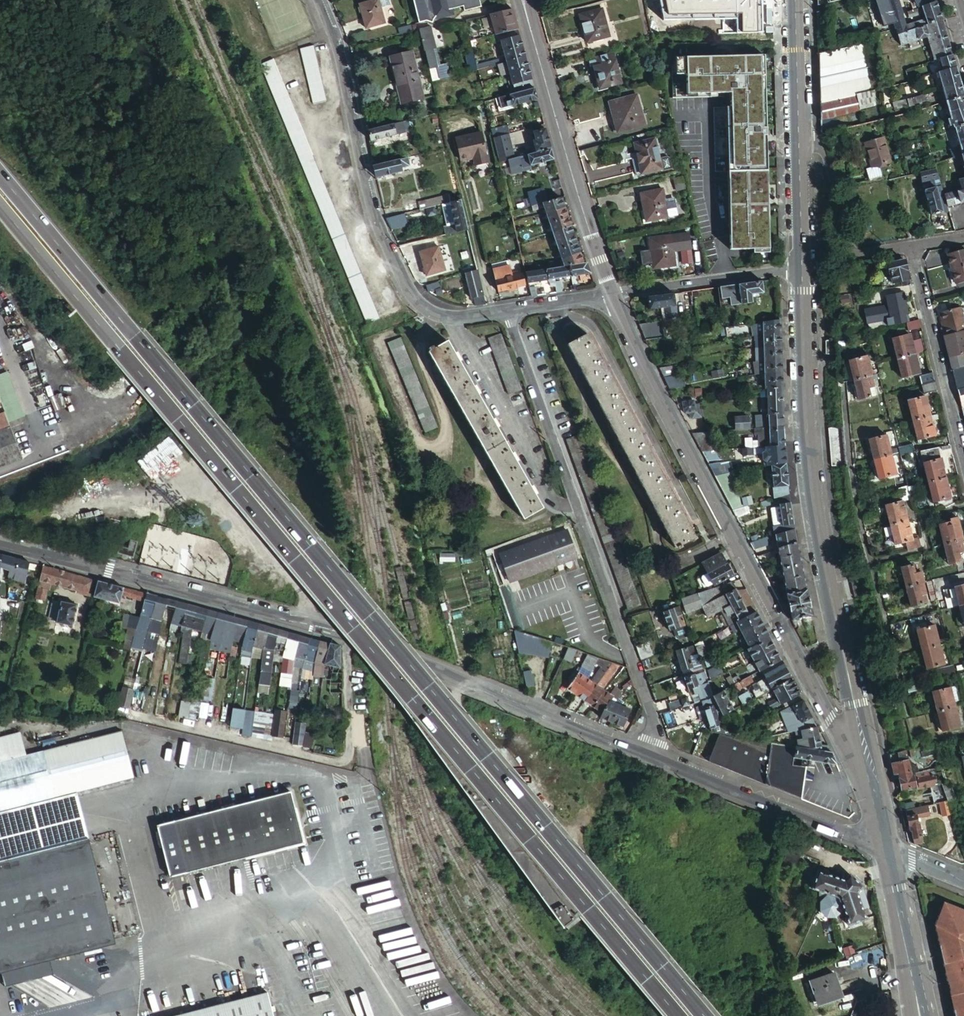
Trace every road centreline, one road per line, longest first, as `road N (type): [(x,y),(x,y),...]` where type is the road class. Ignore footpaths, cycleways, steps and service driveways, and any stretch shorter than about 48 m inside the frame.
road 1 (motorway): [(705,1015),(0,173)]
road 2 (trunk): [(0,208),(678,1015)]
road 3 (tertiary): [(653,758),(328,630),(0,544)]
road 4 (tertiary): [(873,785),(830,719),(613,295)]
road 5 (secondary): [(803,268),(816,509),(873,785)]
road 6 (residential): [(653,758),(650,710),(508,310)]
road 7 (residential): [(318,0),(341,60),(368,207),(405,287),(438,316),(508,310)]
road 8 (tertiary): [(523,0),(613,295)]
road 9 (tertiary): [(886,850),(653,758)]
road 10 (residential): [(912,247),(963,455)]
road 11 (residential): [(613,295),(803,268)]
road 12 (secondary): [(886,850),(919,1015)]
road 13 (secondary): [(795,0),(799,141)]
road 14 (secondary): [(799,141),(803,268)]
road 15 (residential): [(912,247),(854,251),(834,186)]

